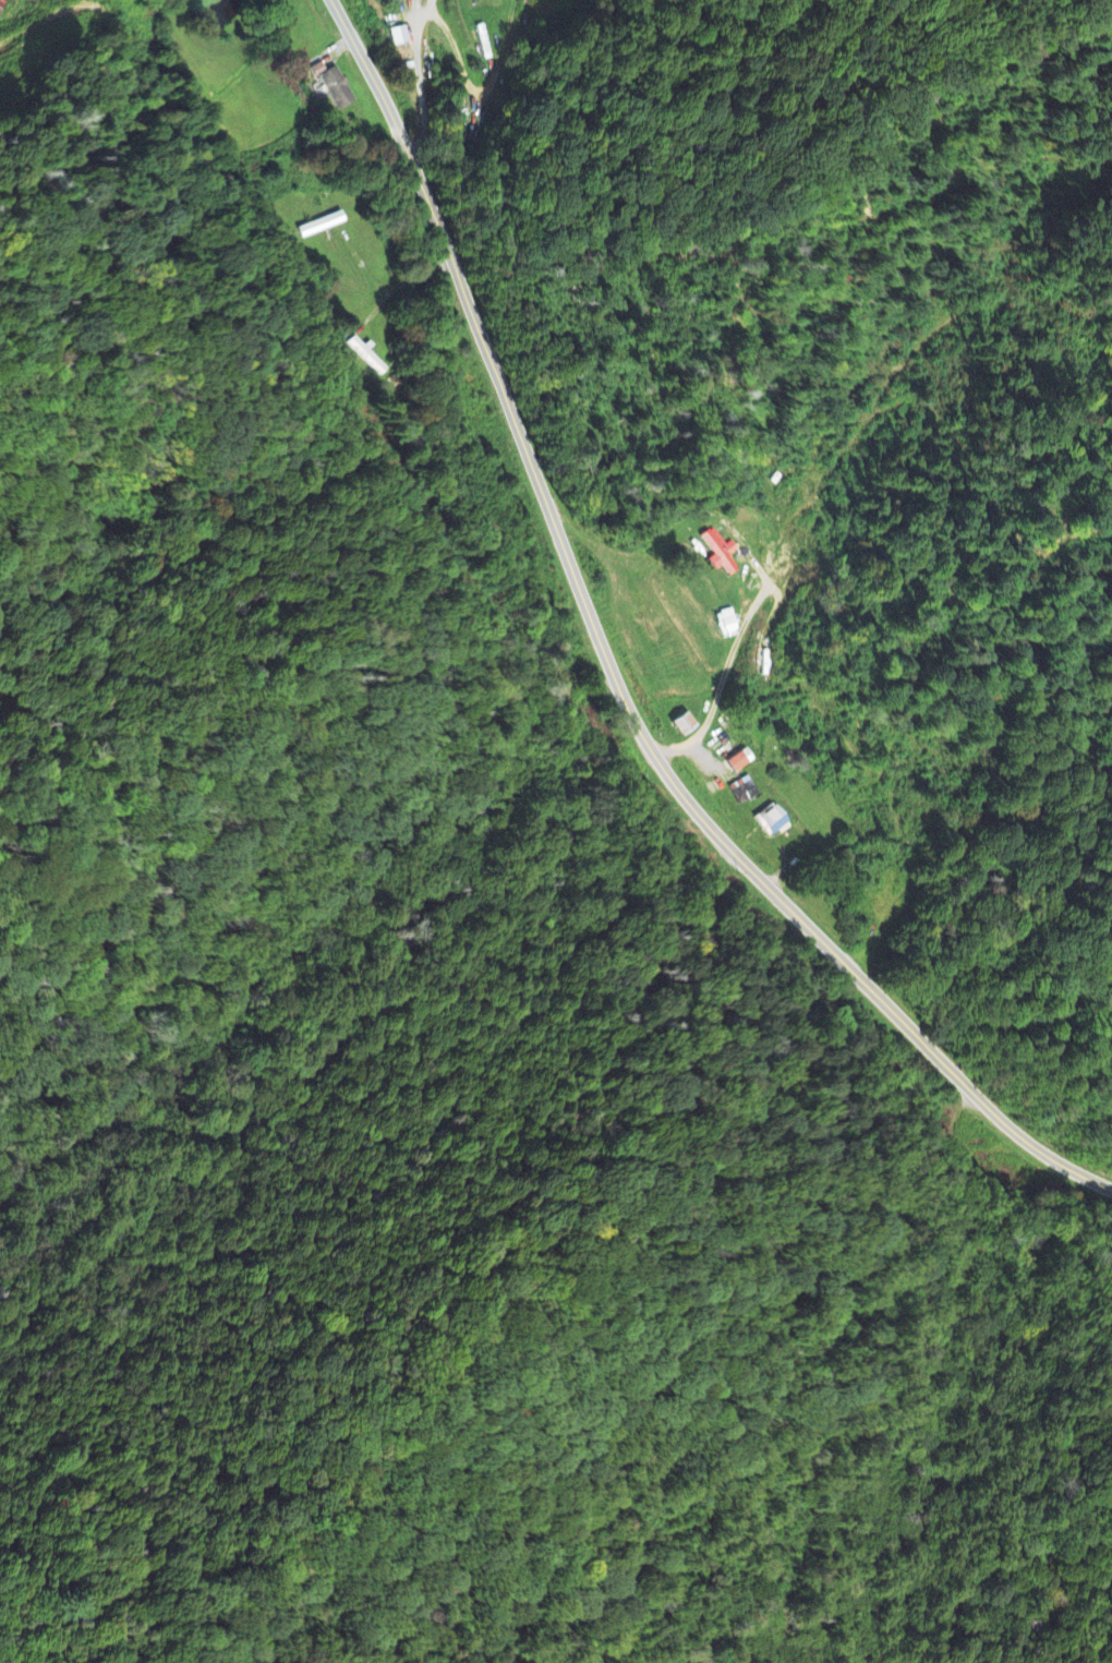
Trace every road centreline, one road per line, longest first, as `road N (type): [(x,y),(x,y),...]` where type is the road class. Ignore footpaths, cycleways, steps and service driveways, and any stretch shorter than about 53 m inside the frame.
road 1 (track): [(0,1308),(120,1225),(313,1038),(348,1025),(394,954),(491,889),(576,857),(639,852),(650,837),(623,794),(644,740)]
road 2 (residential): [(644,740),(570,576),(488,357),(325,0)]
road 3 (residential): [(644,740),(776,900),(853,965),(1011,1126),(1052,1161),(1111,1188)]

